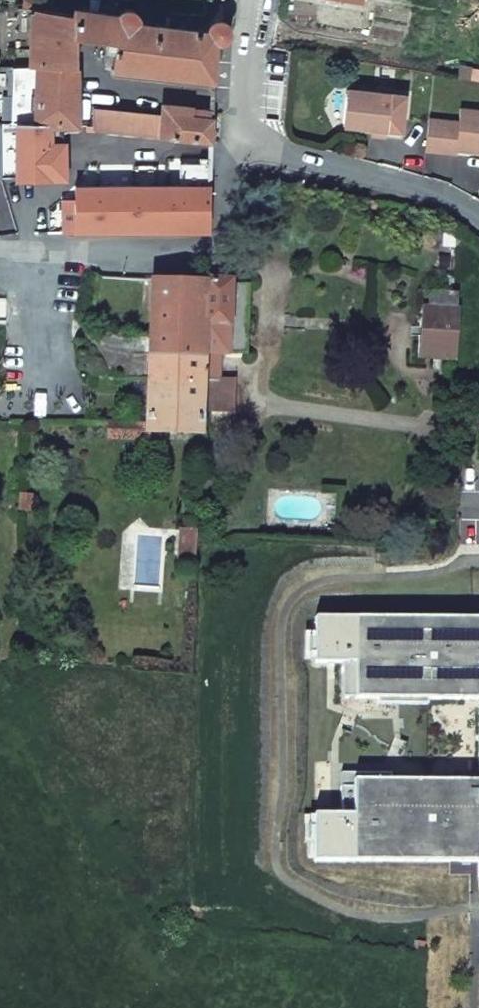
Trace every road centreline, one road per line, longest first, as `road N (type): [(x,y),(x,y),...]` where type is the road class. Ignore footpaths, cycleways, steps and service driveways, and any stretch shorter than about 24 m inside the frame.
road 1 (residential): [(0,247),(218,244),(233,151)]
road 2 (residential): [(478,218),(413,189),(233,151)]
road 3 (residential): [(233,151),(261,0)]

